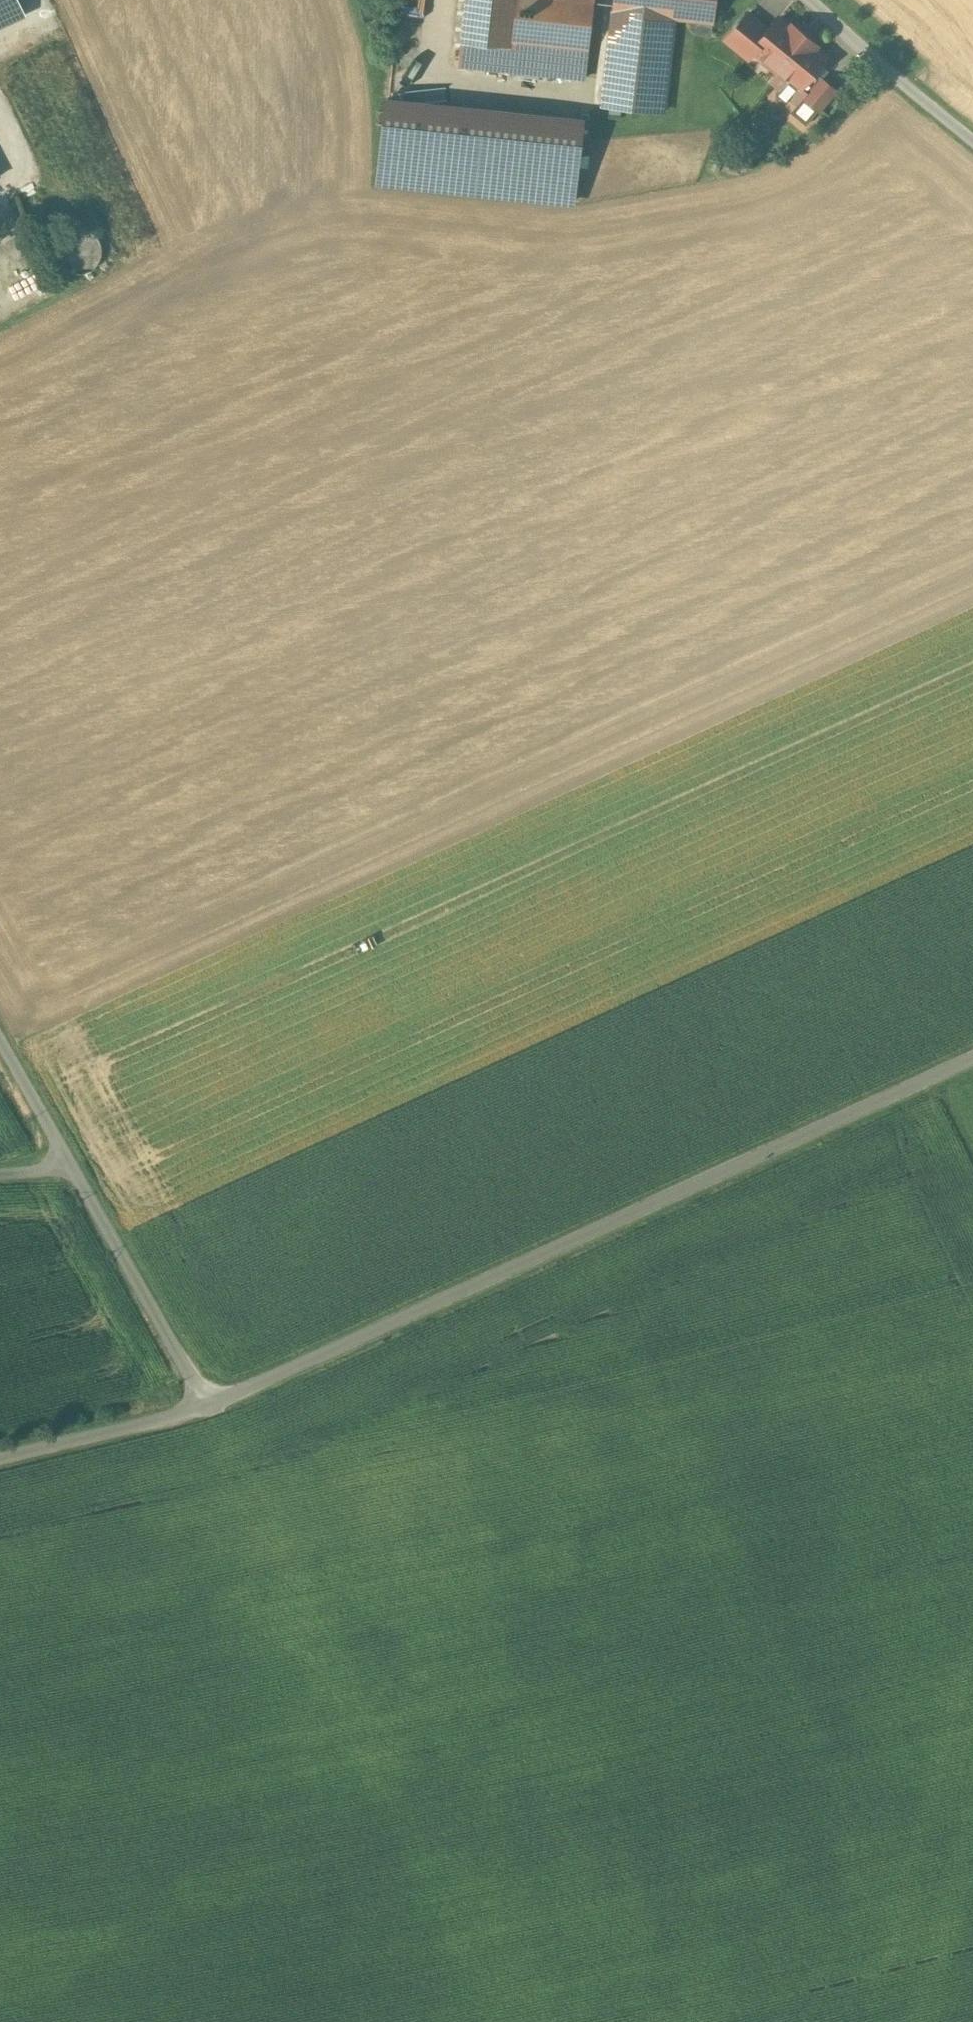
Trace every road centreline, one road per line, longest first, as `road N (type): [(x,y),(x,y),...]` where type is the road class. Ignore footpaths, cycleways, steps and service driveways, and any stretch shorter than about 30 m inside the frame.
road 1 (unclassified): [(972,1058),(204,1409)]
road 2 (unclassified): [(204,1409),(0,1042)]
road 3 (unclassified): [(204,1409),(0,1458)]

